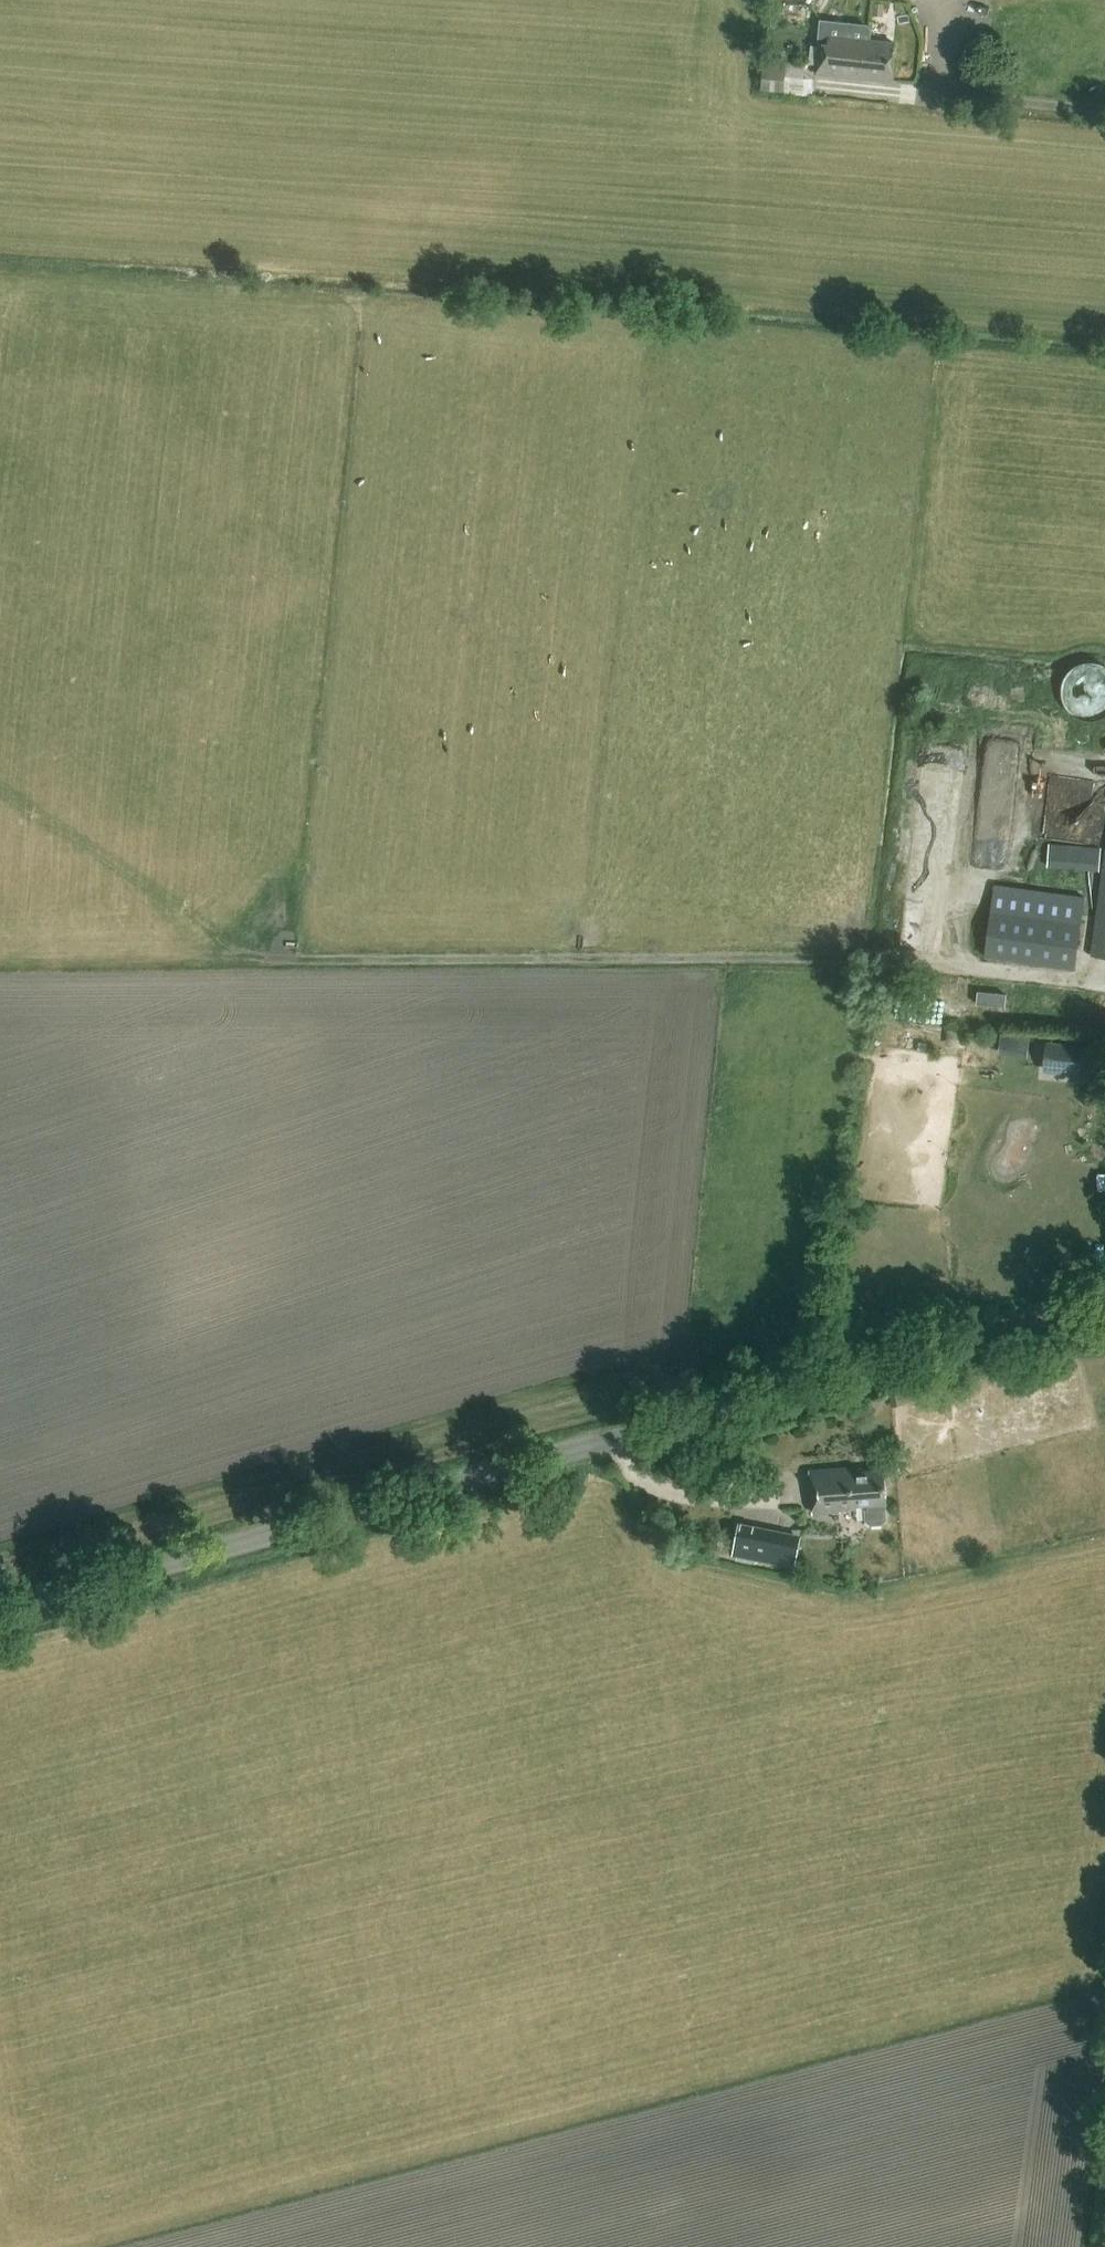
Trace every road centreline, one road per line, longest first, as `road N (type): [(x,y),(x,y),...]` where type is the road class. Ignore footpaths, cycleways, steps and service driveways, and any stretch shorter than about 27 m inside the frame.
road 1 (tertiary): [(0,1619),(1104,1313)]
road 2 (track): [(1104,108),(967,98)]

